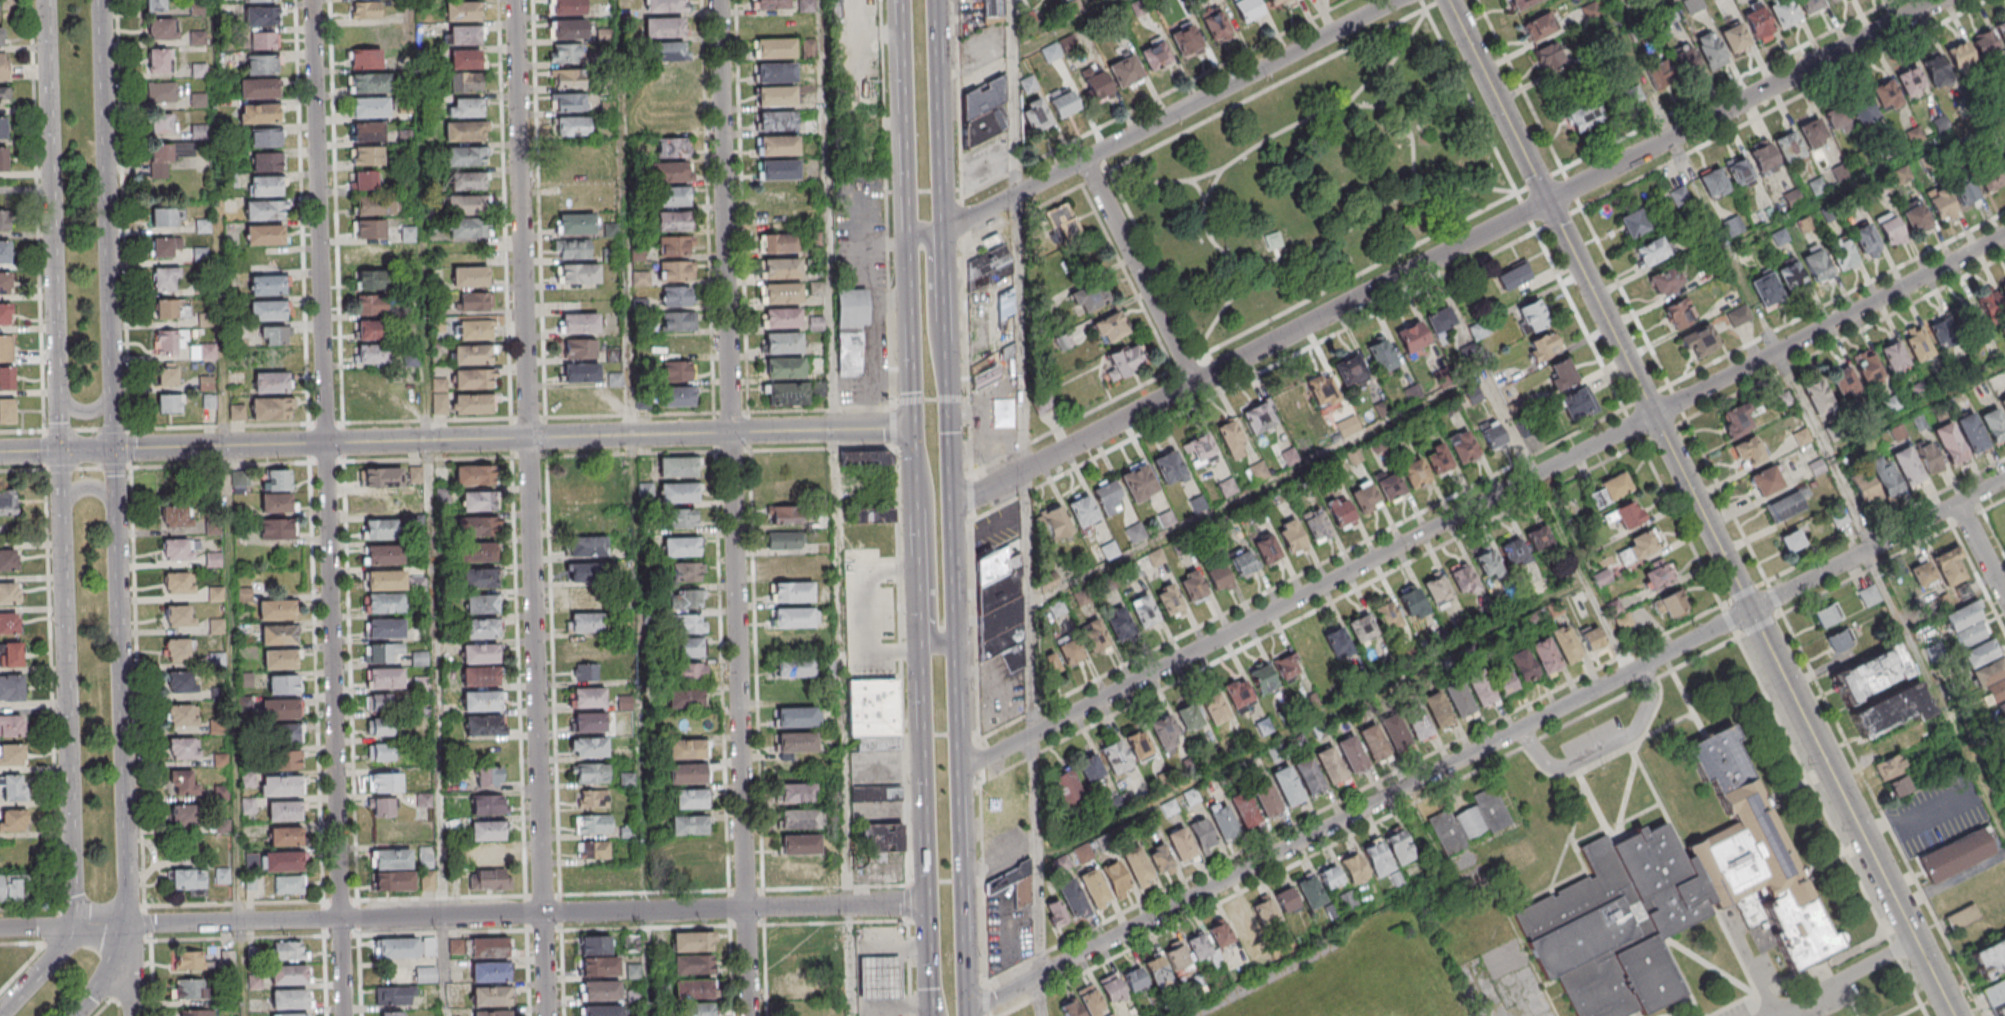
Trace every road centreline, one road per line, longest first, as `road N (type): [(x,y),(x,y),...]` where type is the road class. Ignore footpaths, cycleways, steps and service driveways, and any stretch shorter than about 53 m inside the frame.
road 1 (residential): [(2004,238),(962,772)]
road 2 (tertiary): [(48,0),(73,926),(61,952),(1,1015)]
road 3 (tertiary): [(76,1015),(131,956),(100,0)]
road 4 (residential): [(549,1015),(517,0)]
road 5 (residential): [(751,1015),(720,0)]
road 6 (residential): [(345,1015),(315,0)]
road 7 (residential): [(927,903),(0,928)]
road 8 (tertiary): [(912,428),(0,454)]
road 9 (secondary): [(969,1015),(949,330)]
road 10 (residential): [(1549,201),(955,508)]
road 11 (residential): [(1521,728),(1041,973)]
road 12 (residential): [(1396,0),(946,229)]
road 13 (secondary): [(901,0),(915,489)]
road 14 (residential): [(1939,0),(1549,201)]
road 15 (secondary): [(919,633),(931,1015)]
road 16 (residential): [(2004,480),(1753,610)]
road 17 (residential): [(1753,610),(1521,728)]
road 18 (secondary): [(947,250),(938,0)]
road 19 (residential): [(1195,383),(1083,160)]
road 20 (tertiary): [(1860,831),(1753,610)]
road 21 (tertiary): [(1654,419),(1549,201)]
road 22 (tertiary): [(1549,201),(1447,0)]
road 23 (secondary): [(913,442),(930,493),(935,633),(940,643),(958,644)]
road 24 (tertiary): [(1753,610),(1654,419)]
road 25 (tertiary): [(1952,1015),(1860,831)]
road 26 (secondary): [(951,401),(933,329),(930,241),(907,235)]

